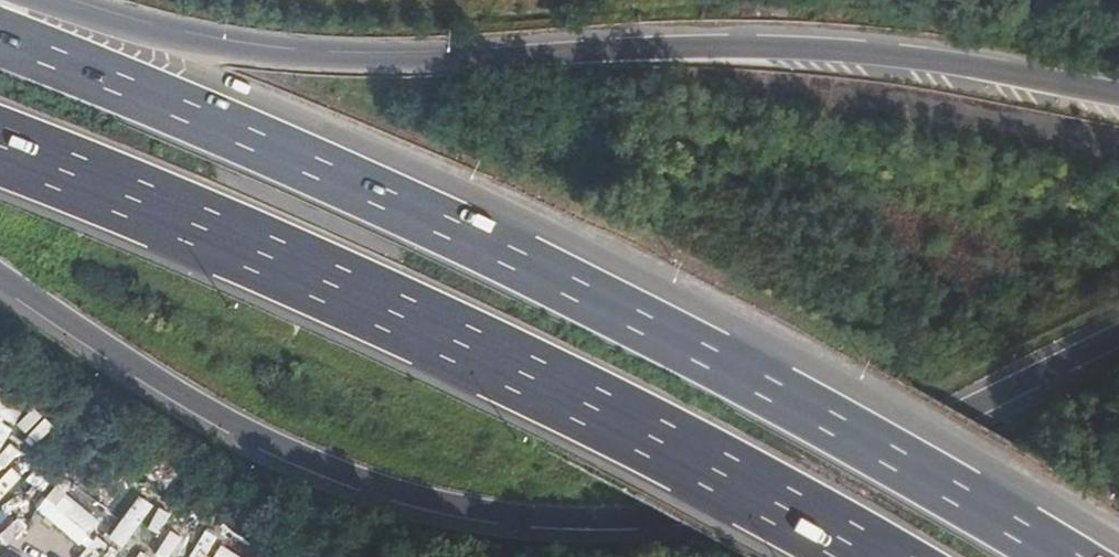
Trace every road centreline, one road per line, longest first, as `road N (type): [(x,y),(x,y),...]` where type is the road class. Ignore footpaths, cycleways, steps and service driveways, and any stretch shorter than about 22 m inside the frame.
road 1 (unknown): [(0,276),(286,454),(455,509),(552,521),(751,506),(803,491),(1118,336)]
road 2 (motorway): [(1061,556),(737,375),(234,131),(0,35)]
road 3 (motorway): [(1118,94),(832,50),(406,60),(257,55),(35,0)]
road 4 (motorway): [(0,145),(157,208),(684,451),(880,556)]

